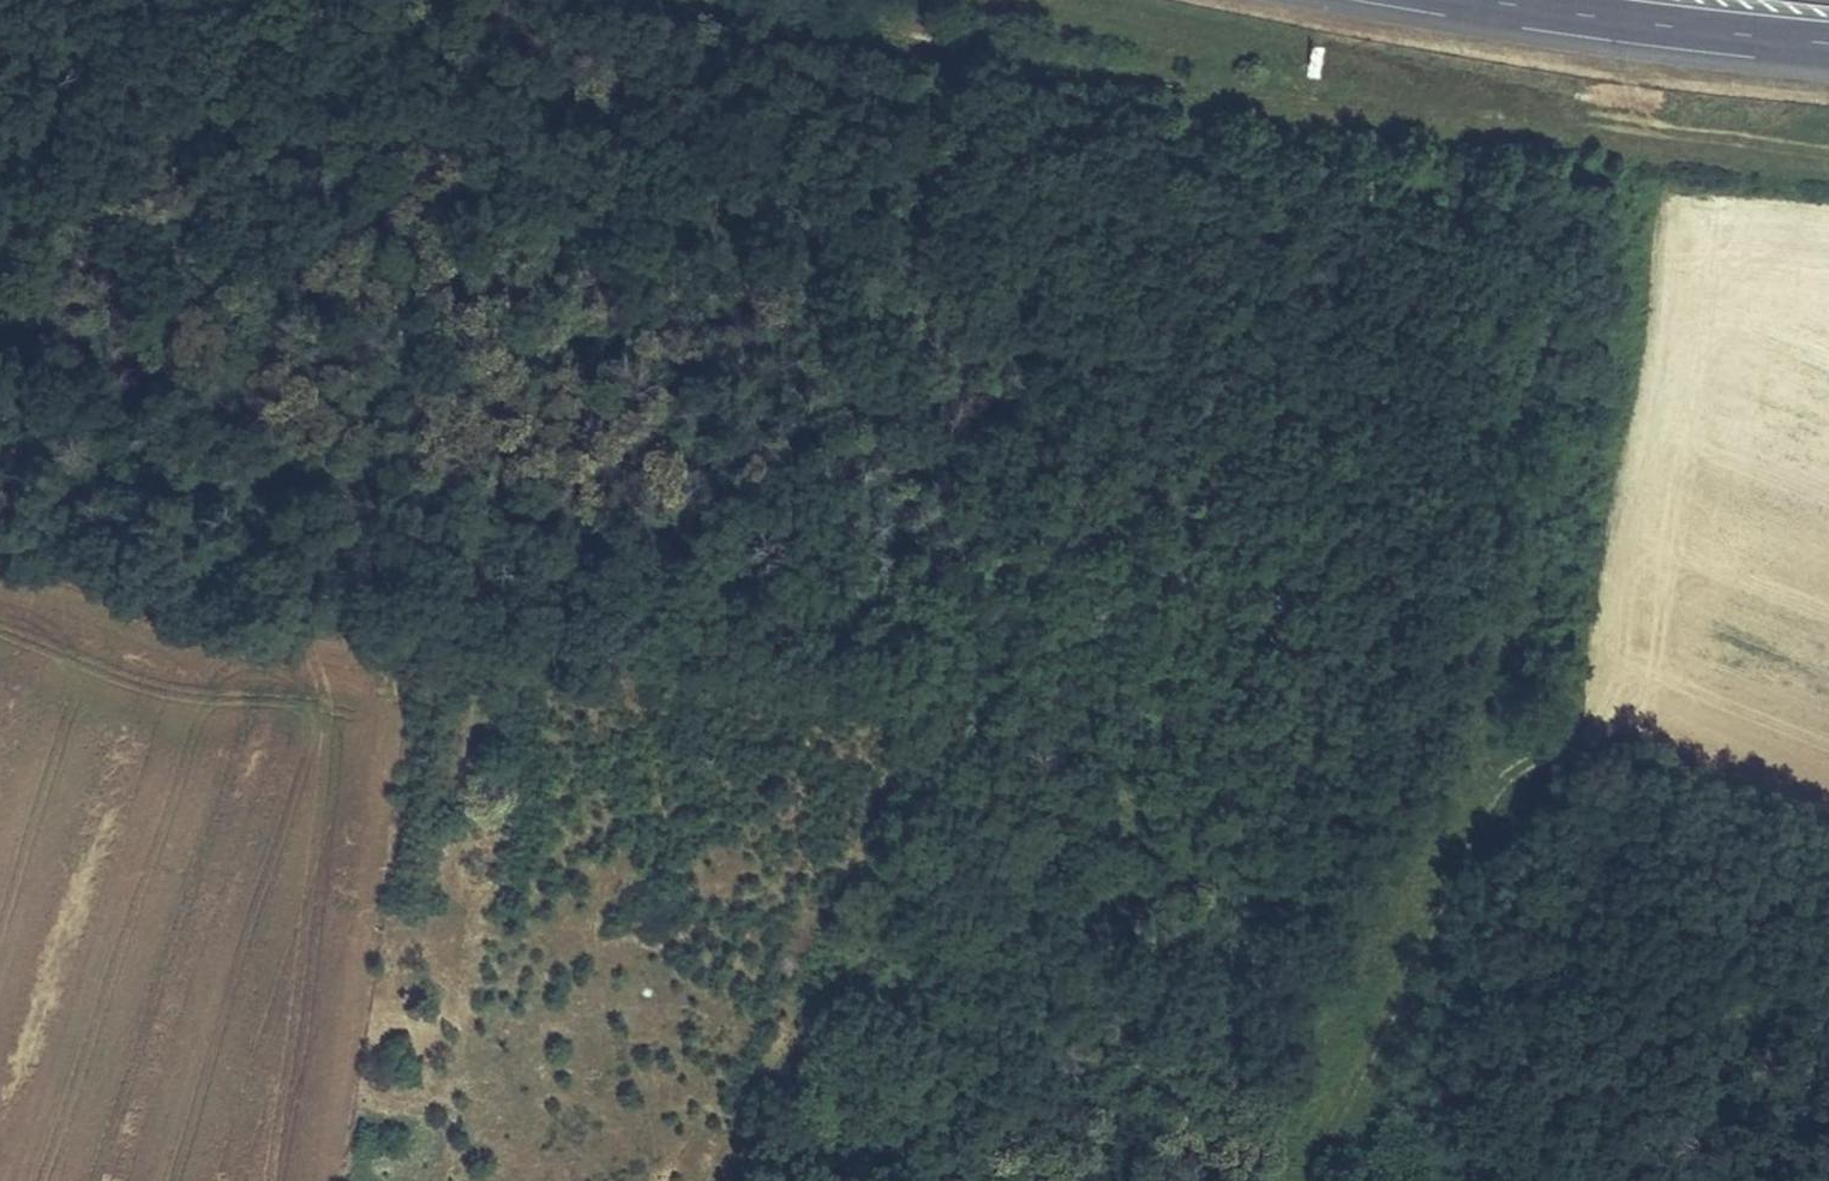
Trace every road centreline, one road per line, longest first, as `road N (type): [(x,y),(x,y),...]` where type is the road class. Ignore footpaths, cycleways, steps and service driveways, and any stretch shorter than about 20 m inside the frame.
road 1 (motorway): [(1483,0),(1828,44)]

